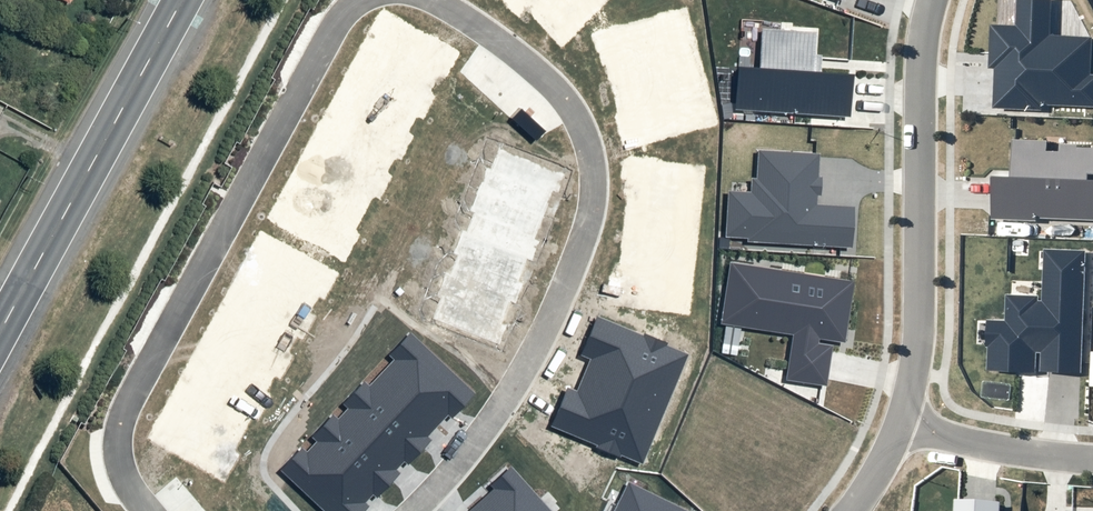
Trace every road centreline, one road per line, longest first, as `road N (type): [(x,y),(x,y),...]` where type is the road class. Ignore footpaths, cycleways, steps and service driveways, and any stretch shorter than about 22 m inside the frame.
road 1 (unclassified): [(434,0),(465,12),(563,85),(598,145),(598,209),(581,269),(523,381),(412,510)]
road 2 (unclassified): [(141,510),(125,491),(114,449),(121,407),(342,13),(364,0)]
road 3 (residential): [(865,433),(882,350),(881,139),(900,0)]
road 4 (primary): [(188,0),(0,341)]
road 5 (residential): [(1092,469),(974,461),(865,433)]

